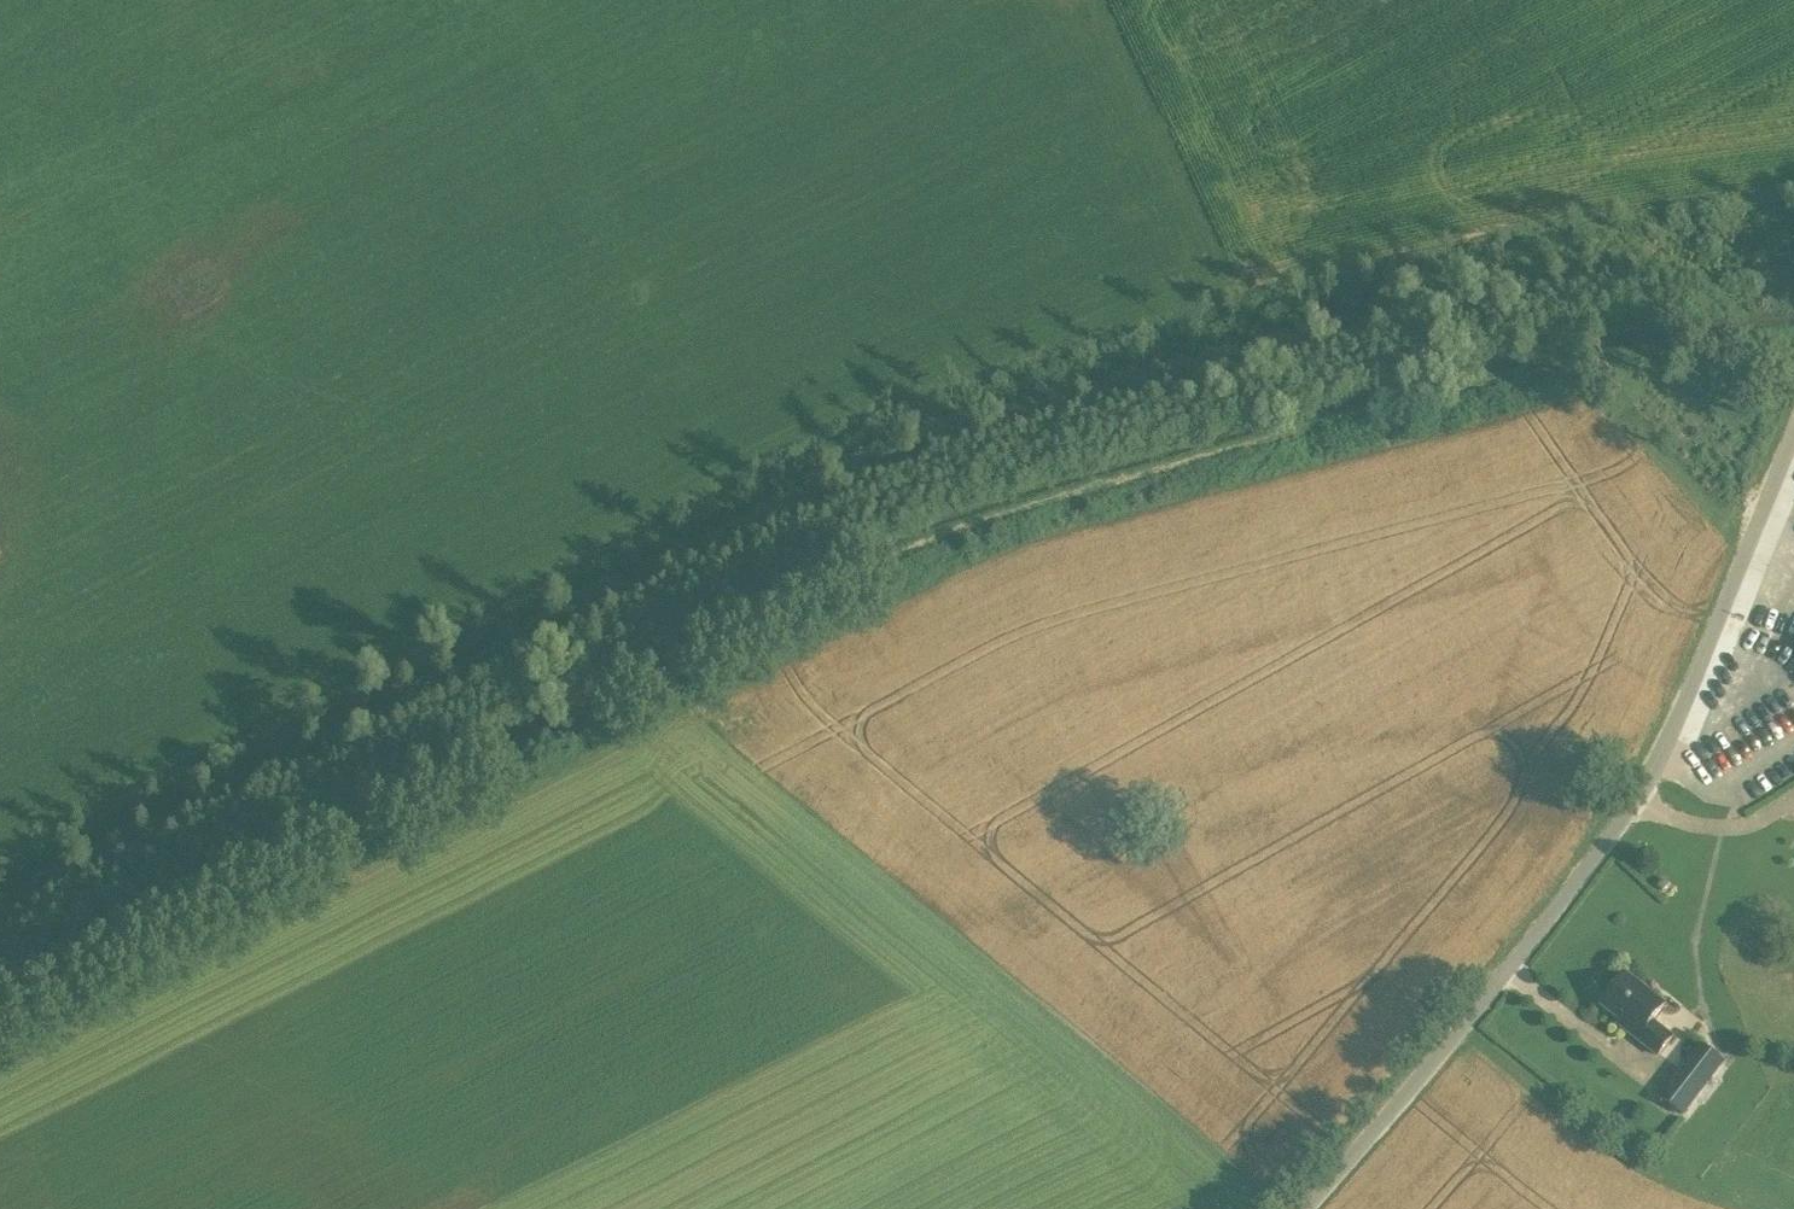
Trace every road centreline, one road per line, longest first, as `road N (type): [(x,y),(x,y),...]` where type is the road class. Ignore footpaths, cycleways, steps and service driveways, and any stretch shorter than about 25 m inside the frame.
road 1 (unclassified): [(1290,1208),(1521,939),(1618,804),(1679,700),(1793,421)]

